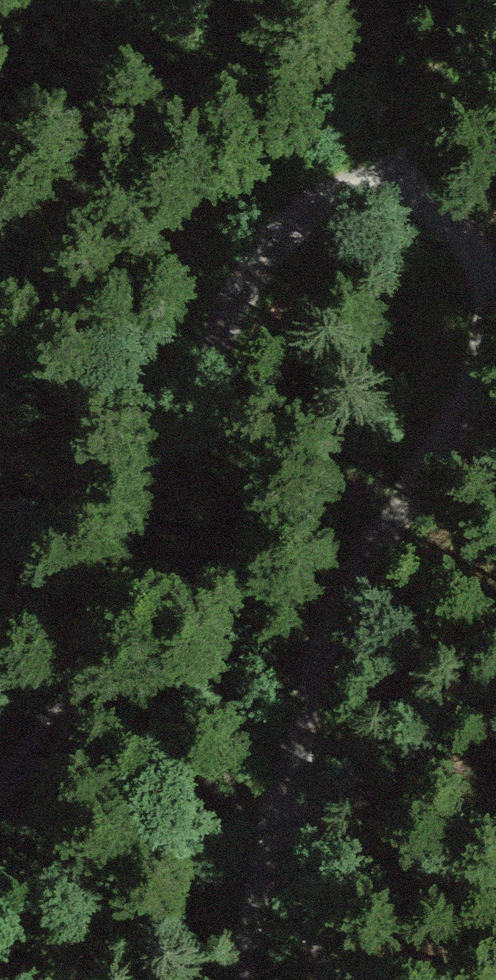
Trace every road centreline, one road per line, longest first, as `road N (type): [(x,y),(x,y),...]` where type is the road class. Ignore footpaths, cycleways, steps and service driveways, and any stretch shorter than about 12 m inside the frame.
road 1 (track): [(0,776),(36,737),(229,295),(267,235),(345,189),(386,190),(439,213),(481,256),(492,310),(486,365),(454,430),(383,520),(328,634),(265,862),(253,979)]
road 2 (track): [(329,979),(289,755)]
road 3 (track): [(386,190),(495,96)]

